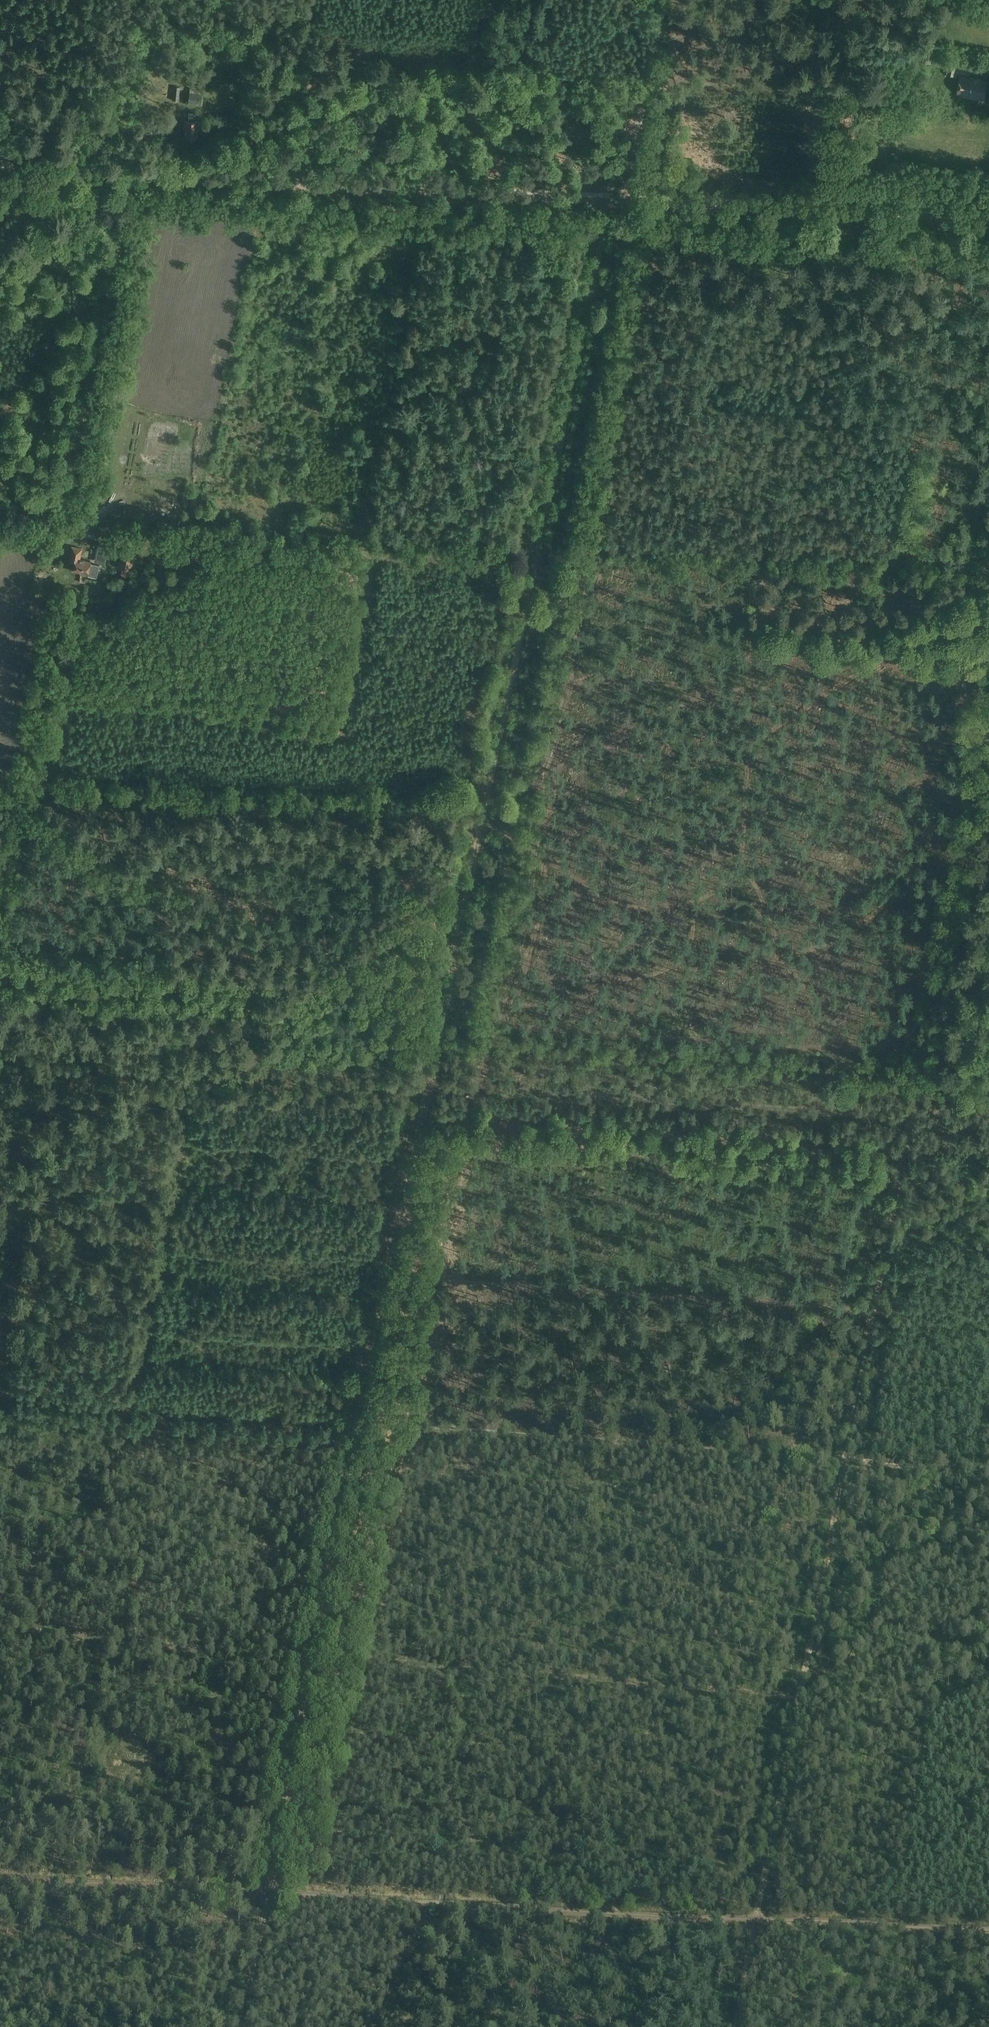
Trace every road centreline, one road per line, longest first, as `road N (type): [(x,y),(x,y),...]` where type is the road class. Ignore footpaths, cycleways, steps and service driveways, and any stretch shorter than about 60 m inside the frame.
road 1 (track): [(648,82),(627,186),(603,239),(234,2026)]
road 2 (track): [(729,2026),(988,654)]
road 3 (track): [(988,1709),(0,1631)]
road 4 (track): [(0,1879),(988,1934)]
road 5 (track): [(988,222),(0,171)]
road 6 (track): [(0,1051),(900,1116)]
road 7 (track): [(0,1398),(834,1464)]
road 8 (track): [(480,825),(660,707),(752,689),(815,698),(900,648),(988,617)]
road 9 (track): [(0,793),(41,776),(100,774),(484,804)]
road 10 (track): [(131,177),(131,191),(0,257)]
road 11 (track): [(0,118),(36,150),(96,153),(105,176)]

